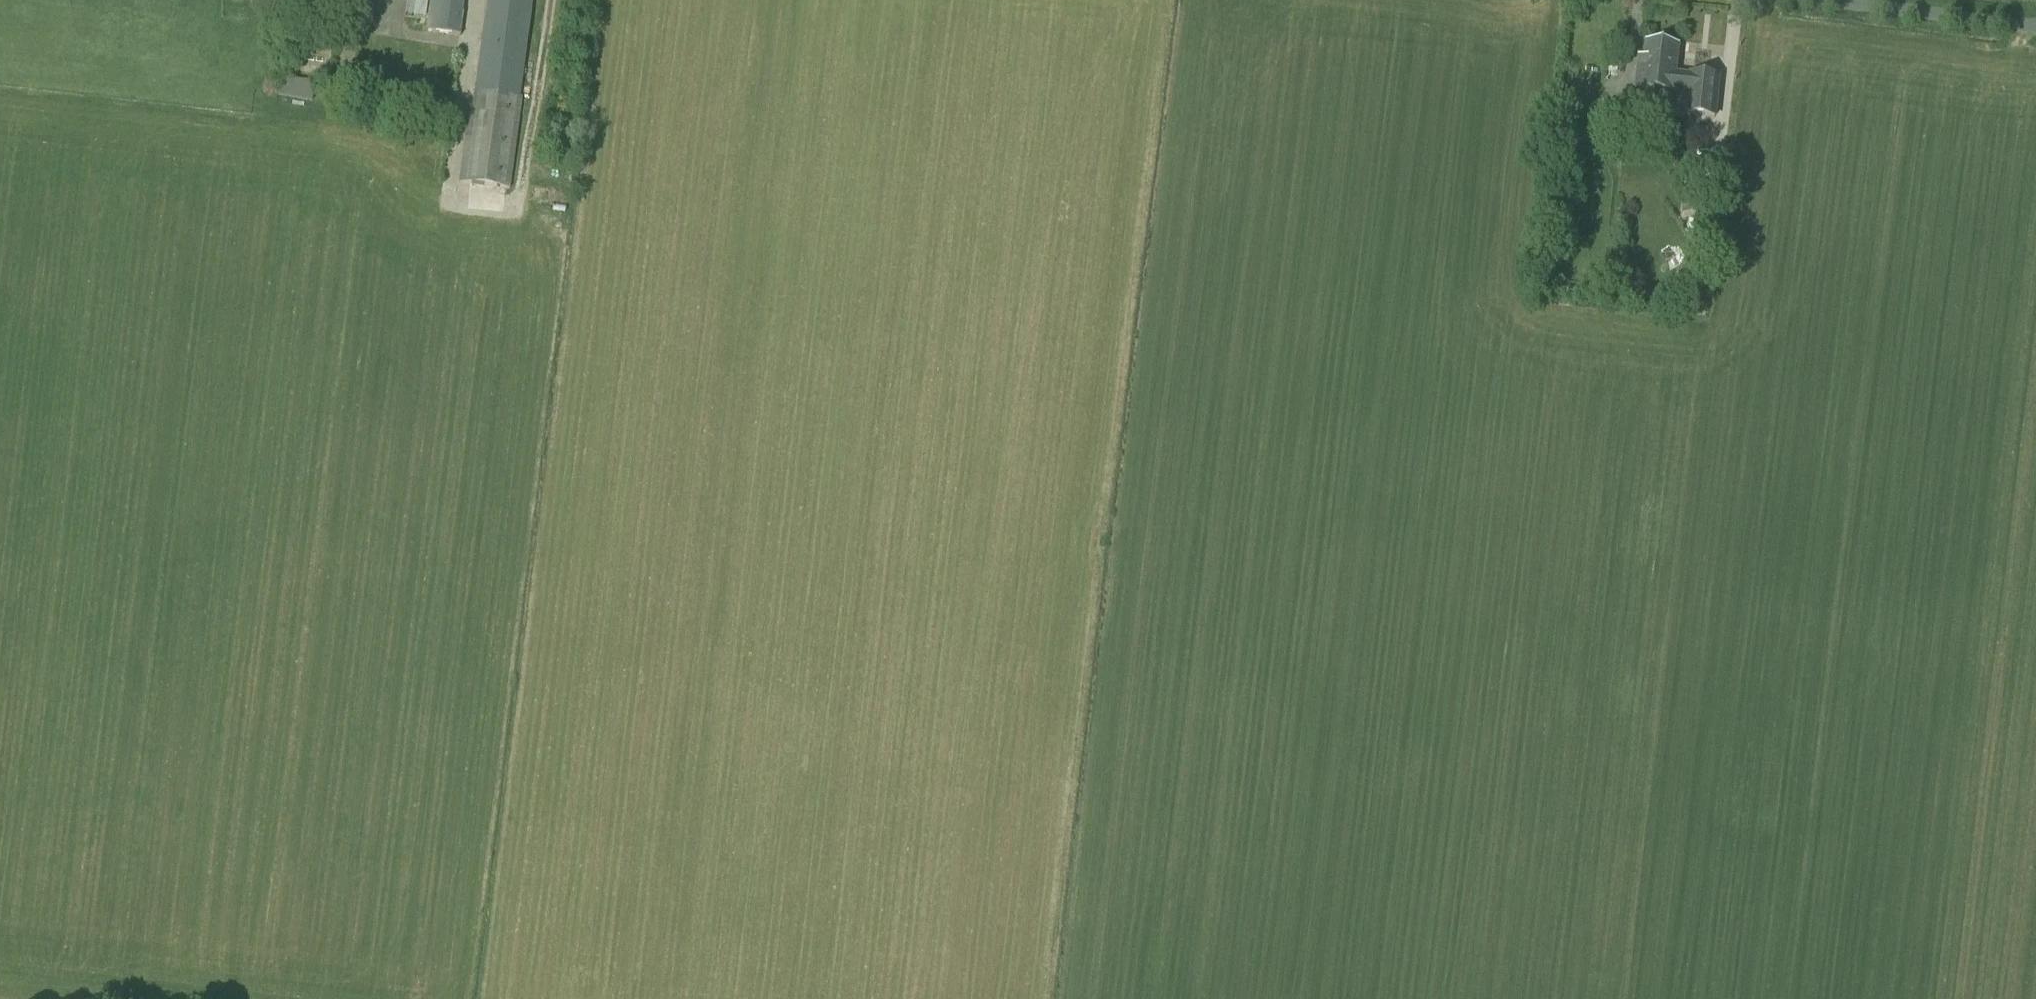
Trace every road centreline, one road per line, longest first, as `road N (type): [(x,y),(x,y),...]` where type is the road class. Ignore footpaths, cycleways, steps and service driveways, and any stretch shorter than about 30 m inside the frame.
road 1 (unclassified): [(1806,0),(2035,28)]

